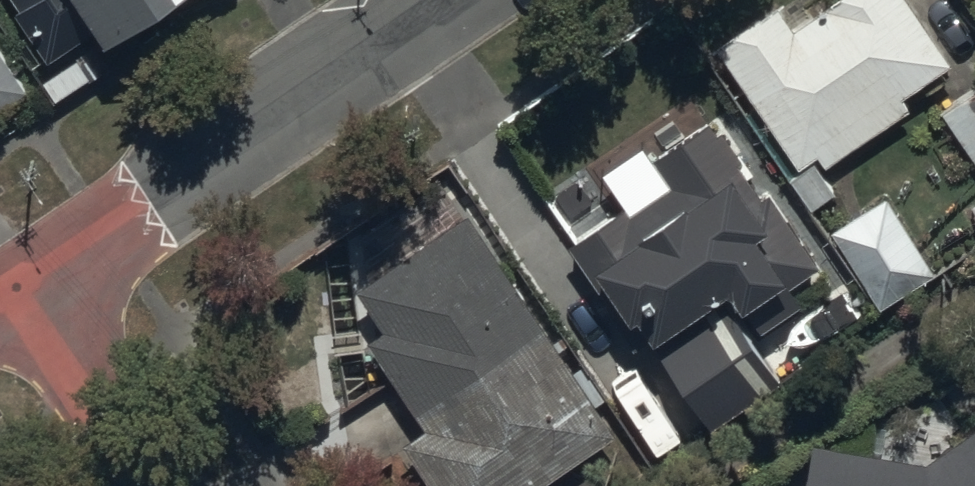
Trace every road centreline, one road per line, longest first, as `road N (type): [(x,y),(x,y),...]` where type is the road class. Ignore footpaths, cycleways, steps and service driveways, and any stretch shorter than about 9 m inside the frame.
road 1 (tertiary): [(36,283),(448,0)]
road 2 (residential): [(172,485),(36,283)]

